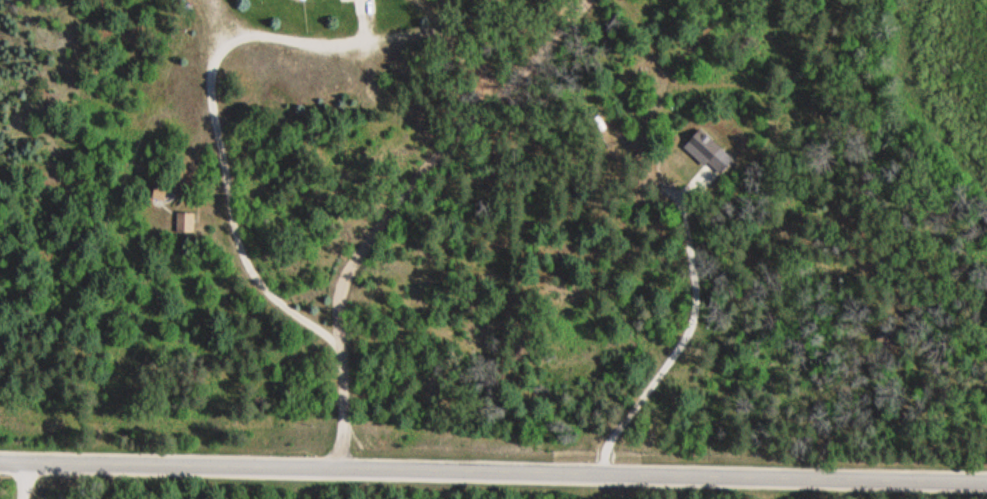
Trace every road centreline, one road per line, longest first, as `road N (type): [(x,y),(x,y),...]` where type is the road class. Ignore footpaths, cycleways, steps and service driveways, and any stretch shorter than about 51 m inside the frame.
road 1 (residential): [(986,482),(0,464)]
road 2 (residential): [(591,0),(456,137),(353,266),(341,301),(342,466)]

